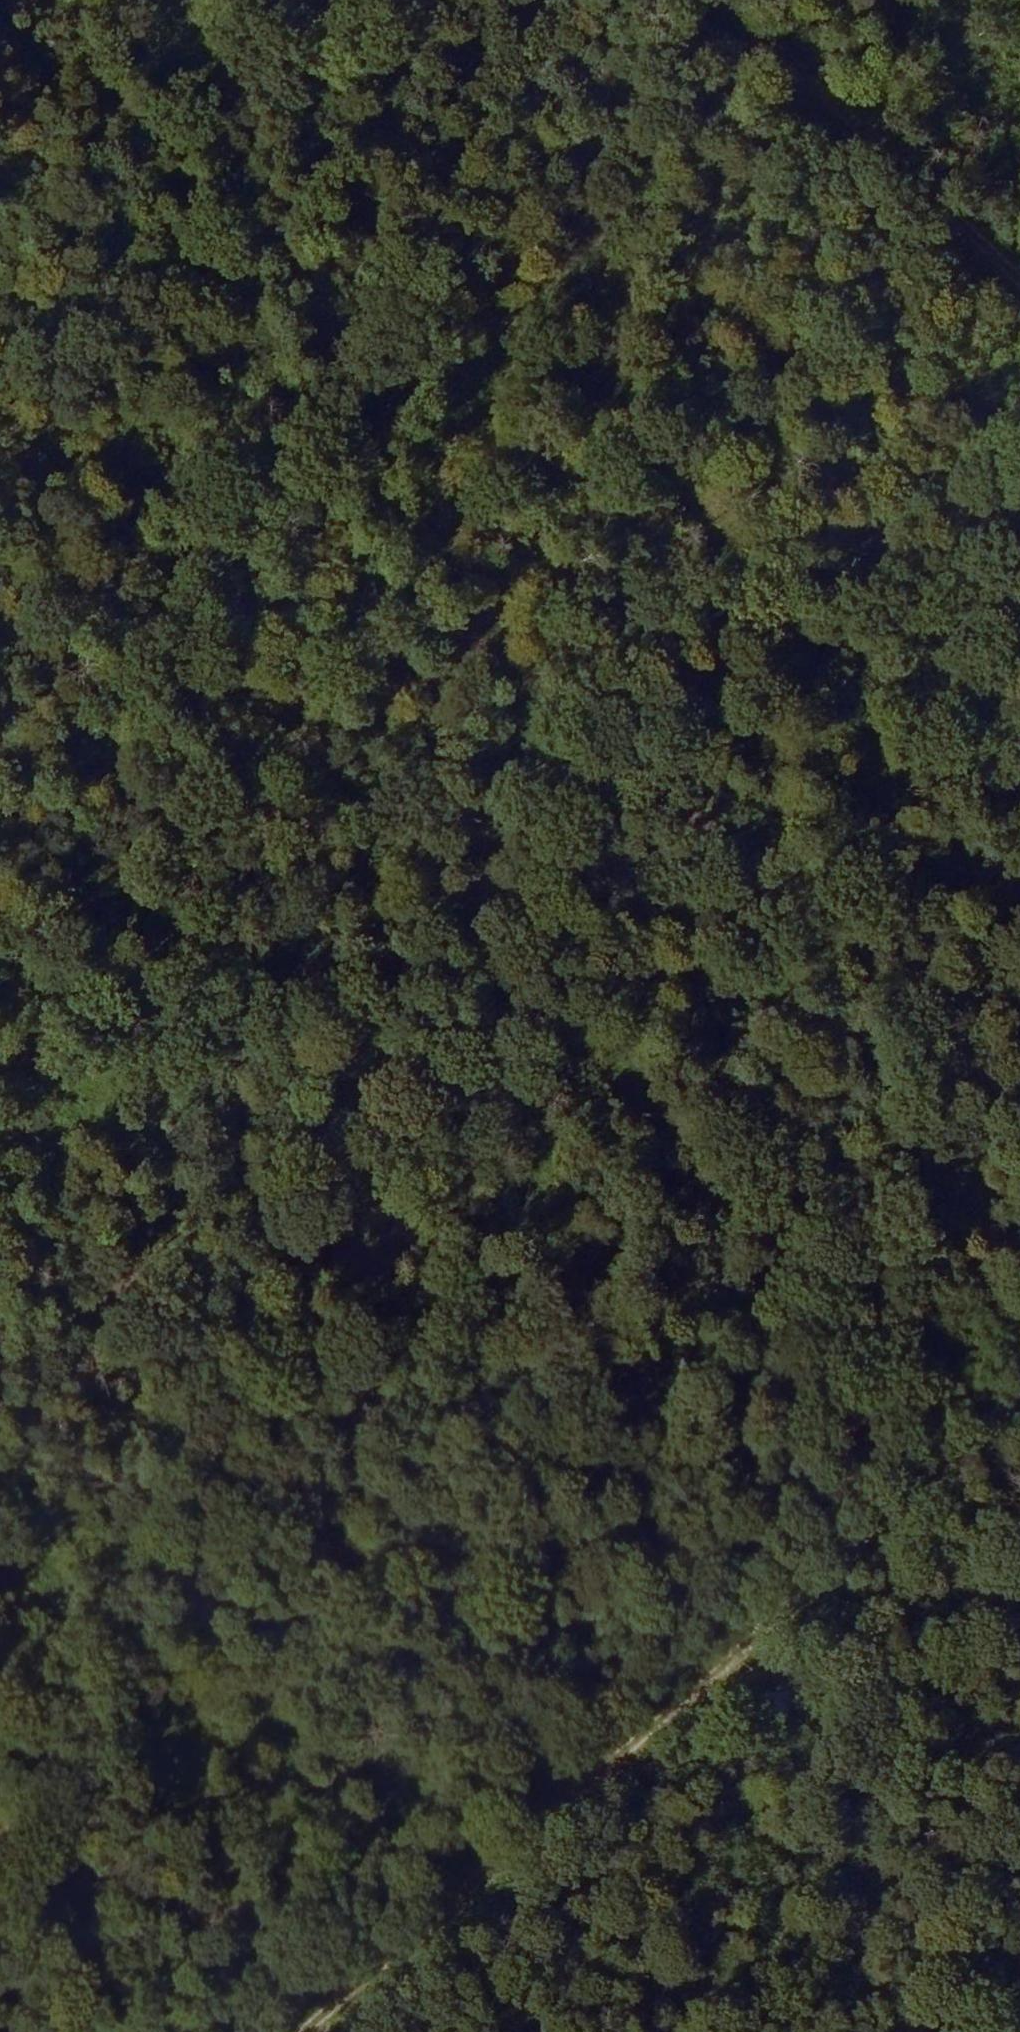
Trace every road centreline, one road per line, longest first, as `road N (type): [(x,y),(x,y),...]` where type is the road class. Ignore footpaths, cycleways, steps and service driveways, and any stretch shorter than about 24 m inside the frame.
road 1 (track): [(313,2031),(1019,1404)]
road 2 (track): [(783,0),(1019,227)]

